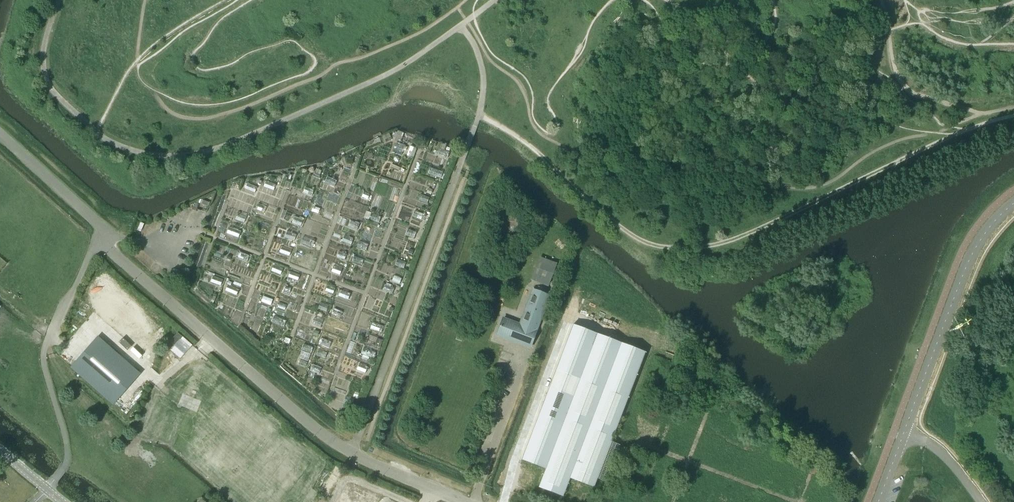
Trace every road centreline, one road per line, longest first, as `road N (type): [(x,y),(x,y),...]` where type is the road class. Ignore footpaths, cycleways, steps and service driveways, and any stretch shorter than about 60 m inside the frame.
road 1 (unclassified): [(459,501),(329,441),(101,244),(100,226),(0,133)]
road 2 (track): [(957,132),(741,237),(686,249),(632,236),(525,142),(478,115)]
road 3 (unclassified): [(879,501),(969,260),(1013,202)]

